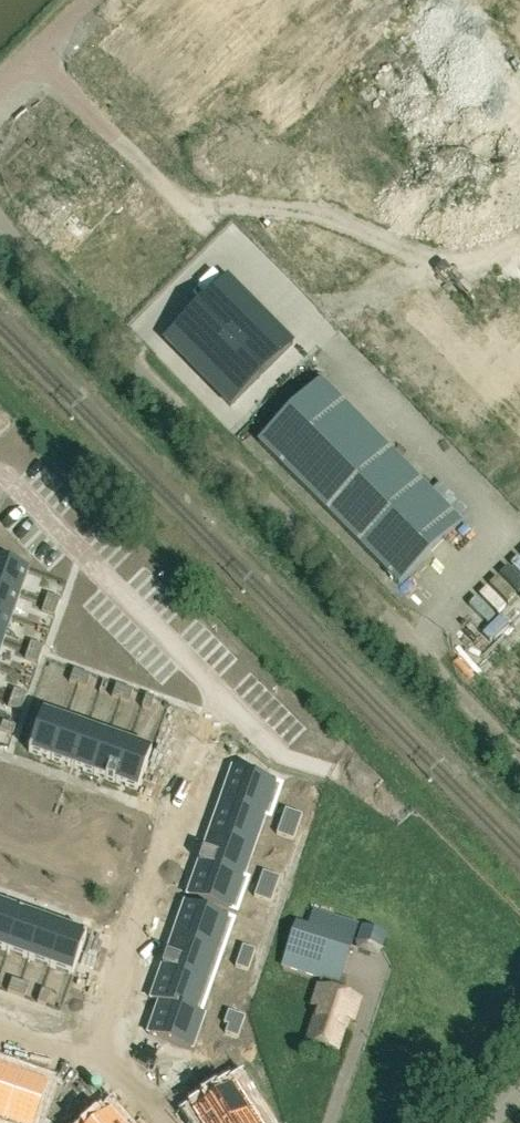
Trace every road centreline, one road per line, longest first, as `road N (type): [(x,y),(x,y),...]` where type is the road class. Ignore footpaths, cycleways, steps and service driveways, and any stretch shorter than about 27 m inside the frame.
road 1 (unclassified): [(519,754),(0,224)]
road 2 (residential): [(106,1071),(106,1018),(215,689)]
road 3 (residential): [(215,689),(0,475)]
road 4 (residential): [(215,689),(276,751),(328,770)]

